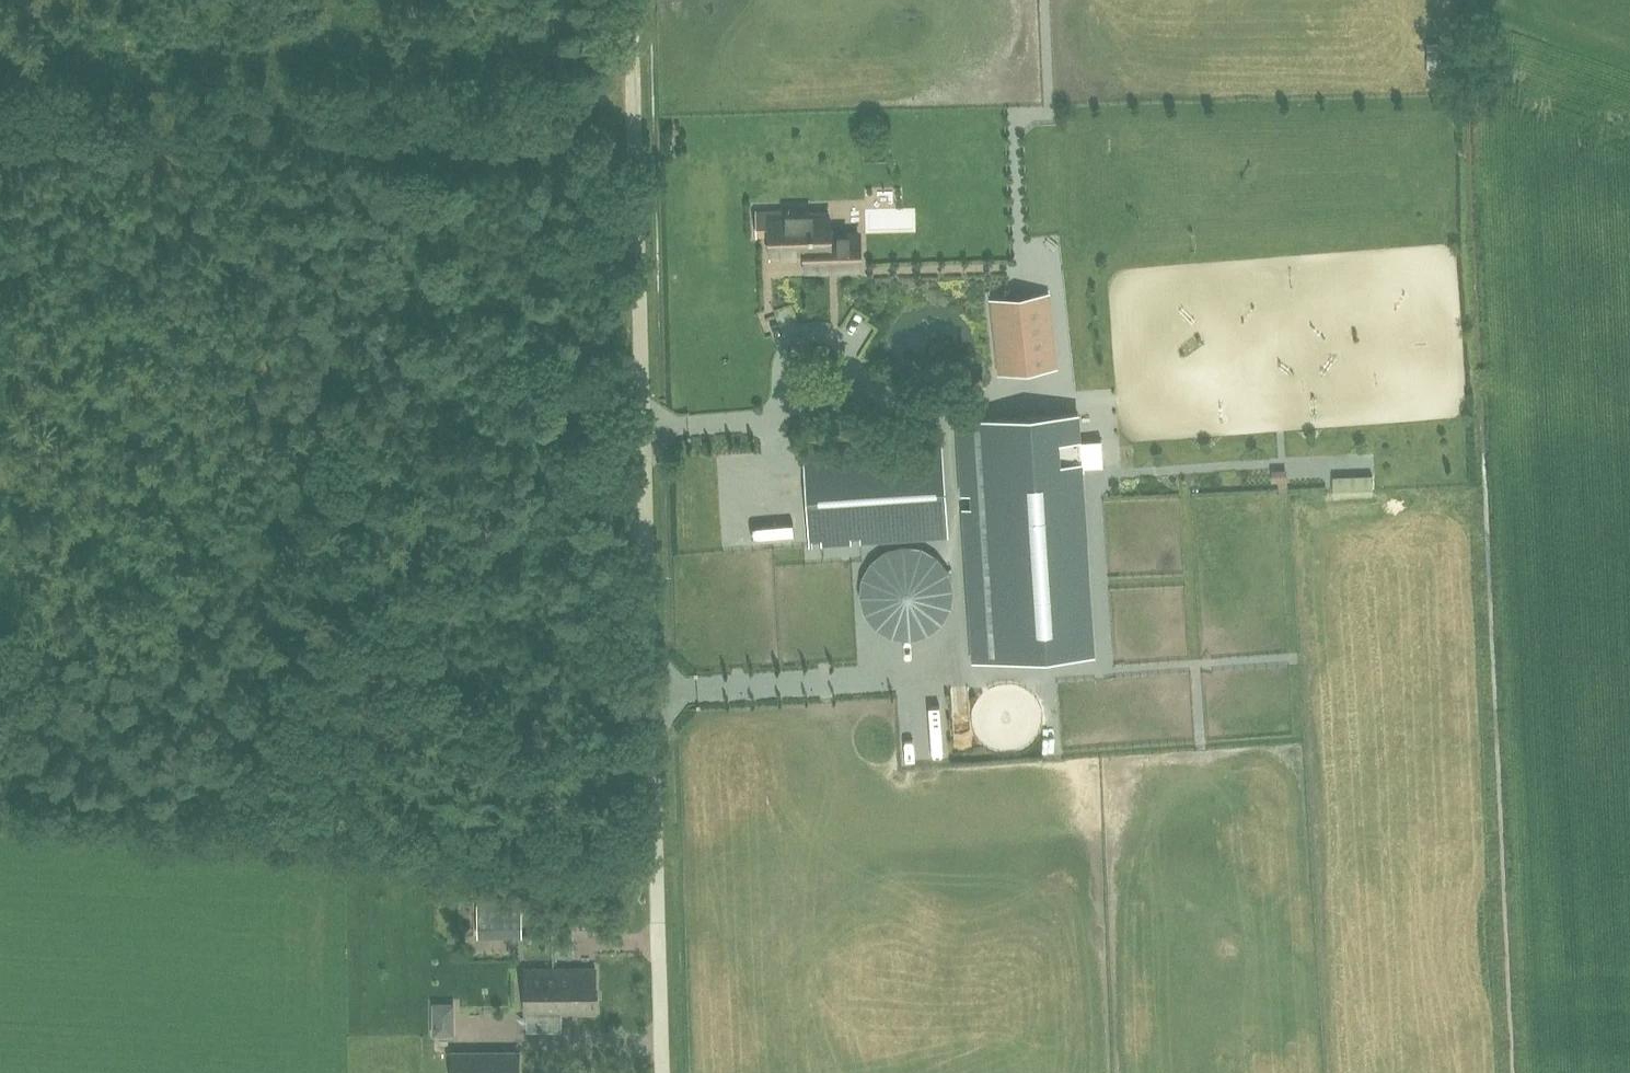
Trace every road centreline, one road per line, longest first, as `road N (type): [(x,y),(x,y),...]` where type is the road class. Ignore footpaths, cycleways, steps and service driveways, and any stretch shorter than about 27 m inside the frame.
road 1 (unclassified): [(666,1072),(632,0)]

